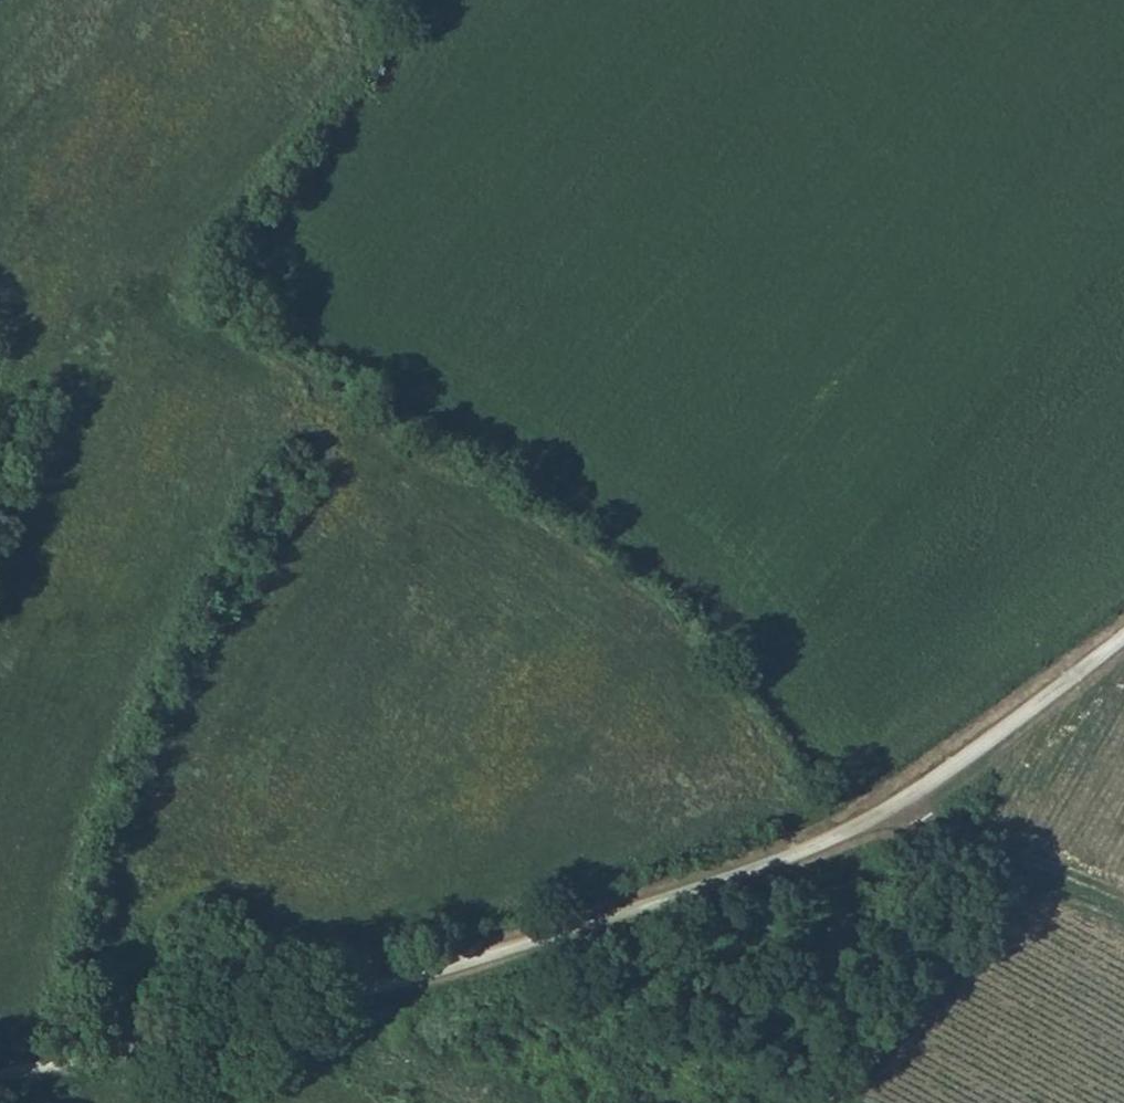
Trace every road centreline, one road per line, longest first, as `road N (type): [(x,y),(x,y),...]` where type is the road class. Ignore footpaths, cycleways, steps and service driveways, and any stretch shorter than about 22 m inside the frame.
road 1 (track): [(907,806),(836,838),(280,1020),(0,1082)]
road 2 (track): [(1123,640),(907,806)]
road 3 (track): [(1123,907),(907,806)]

